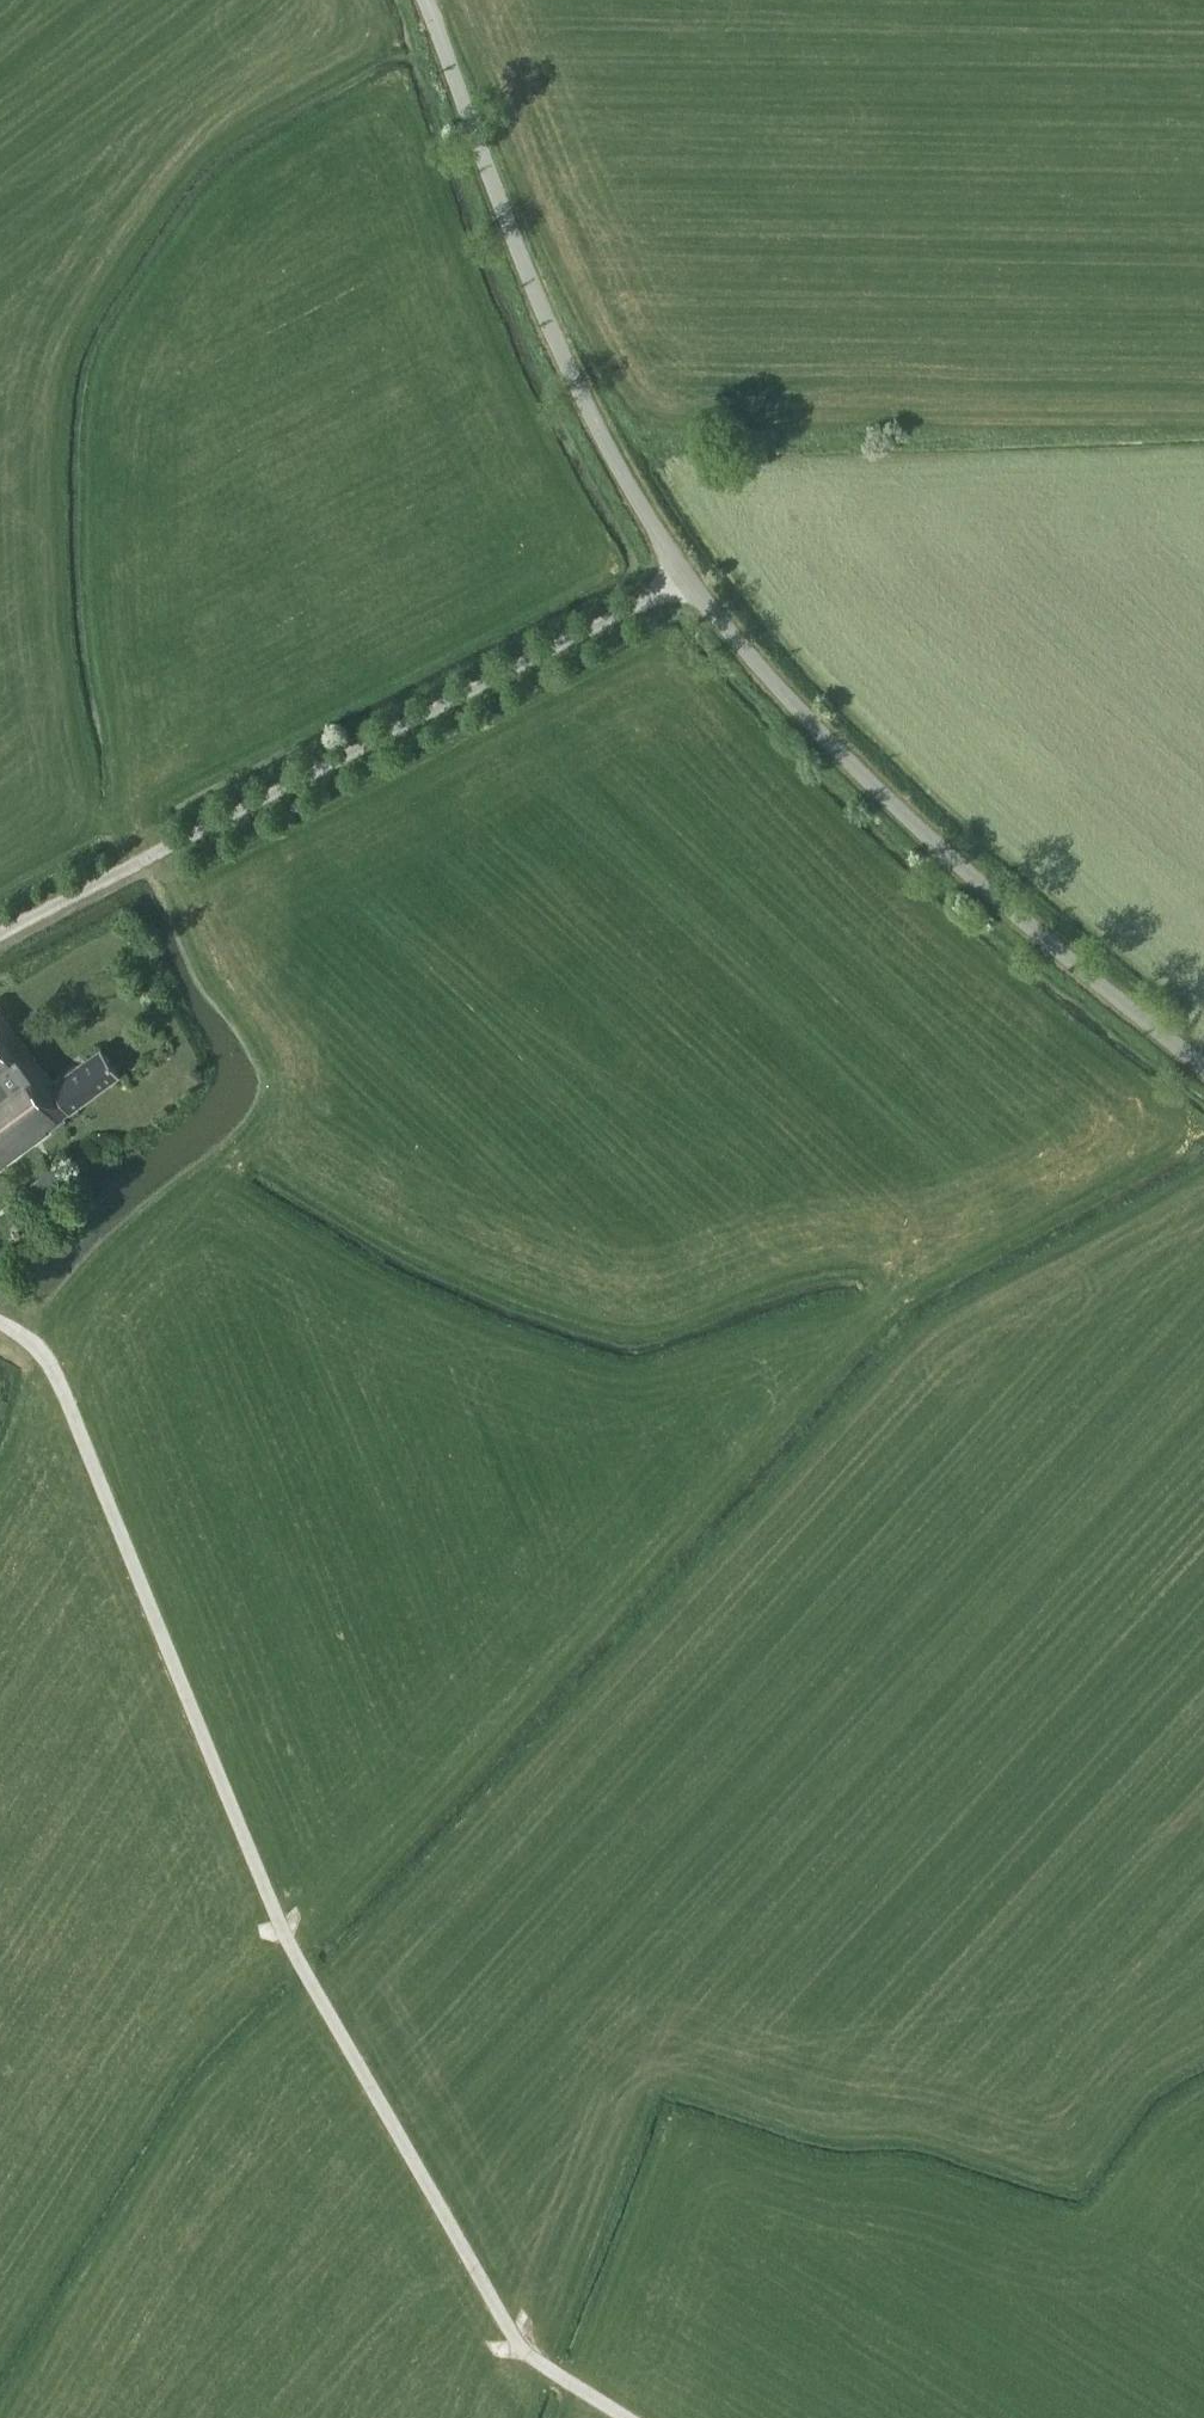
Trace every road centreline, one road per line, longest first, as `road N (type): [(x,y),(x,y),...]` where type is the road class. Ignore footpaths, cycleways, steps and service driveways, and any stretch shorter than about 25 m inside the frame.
road 1 (unclassified): [(1203,1055),(1023,915),(745,642),(651,511),(540,326),(419,0)]
road 2 (track): [(625,2417),(529,2356),(512,2334),(297,1960),(52,1368),(29,1336),(0,1321)]

